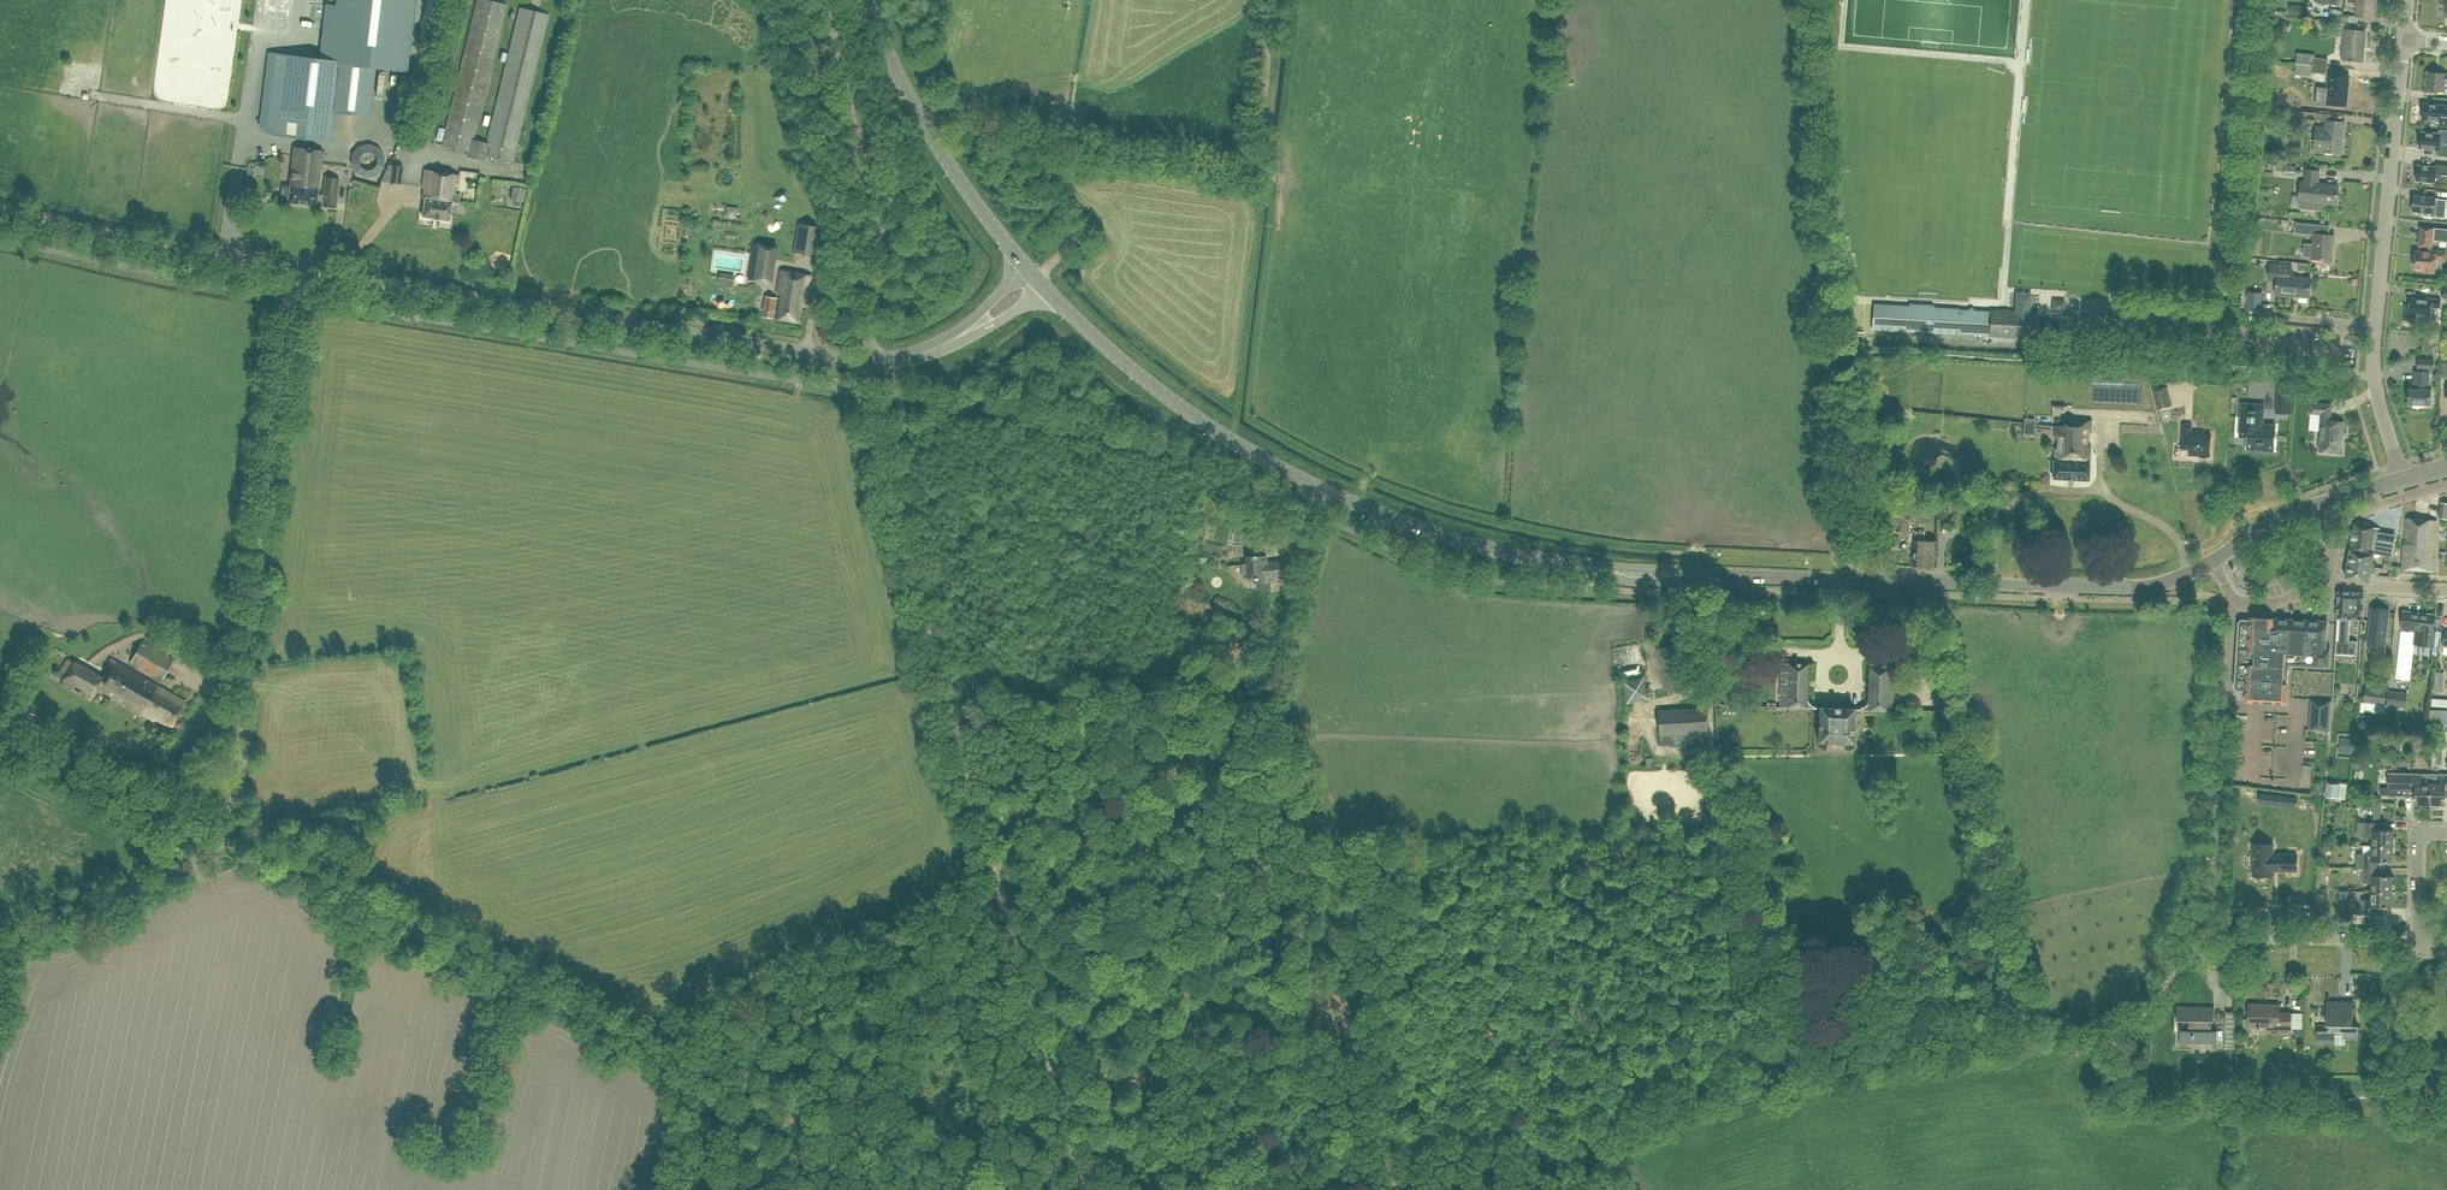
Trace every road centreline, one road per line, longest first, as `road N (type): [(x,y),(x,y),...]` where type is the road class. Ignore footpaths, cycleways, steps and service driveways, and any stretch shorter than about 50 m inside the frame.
road 1 (unclassified): [(863,361),(297,271),(0,209)]
road 2 (unclassified): [(1082,1189),(859,391),(863,361)]
road 3 (track): [(0,942),(198,860),(226,830),(292,298)]
road 4 (track): [(226,830),(931,1189)]
road 5 (secondary): [(1608,570),(1449,538),(1300,478),(1176,404),(1044,286)]
road 6 (track): [(1808,0),(1848,492),(1853,523),(1875,562)]
road 7 (track): [(1047,267),(1072,244),(1017,172),(1015,142),(1067,143),(1244,171),(1262,103),(1272,0)]
road 8 (secondary): [(2214,561),(2140,587),(1683,574)]
road 9 (unclassified): [(2231,600),(2211,923),(2124,1033)]
road 10 (residential): [(2404,477),(2375,374),(2403,38)]
road 11 (unclassified): [(863,361),(882,244),(822,0)]
road 12 (secondary): [(1028,267),(919,116),(865,0)]
road 13 (residential): [(2417,946),(2256,940)]
road 14 (residential): [(2417,946),(2420,833),(2446,833)]
road 15 (secondary): [(2327,501),(2265,521),(2214,561)]
road 16 (residential): [(2446,587),(2325,582)]

